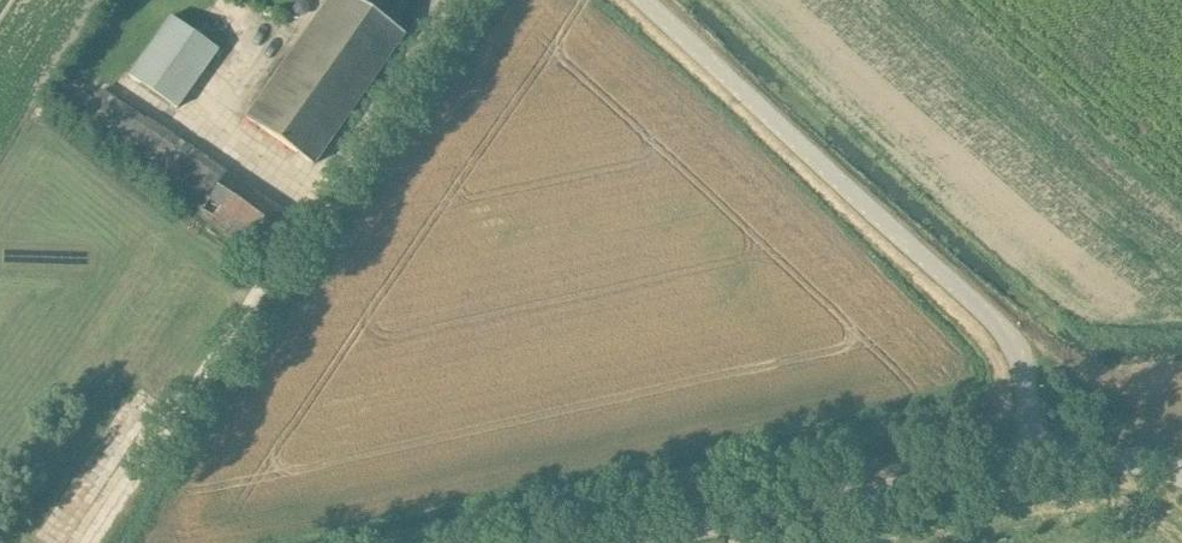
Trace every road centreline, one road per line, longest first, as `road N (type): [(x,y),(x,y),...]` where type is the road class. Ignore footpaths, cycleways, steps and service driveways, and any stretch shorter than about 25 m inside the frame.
road 1 (unclassified): [(1036,464),(1020,347),(645,0)]
road 2 (unclassified): [(637,542),(1036,464)]
road 3 (unclassified): [(1036,464),(1142,459),(1181,471)]

